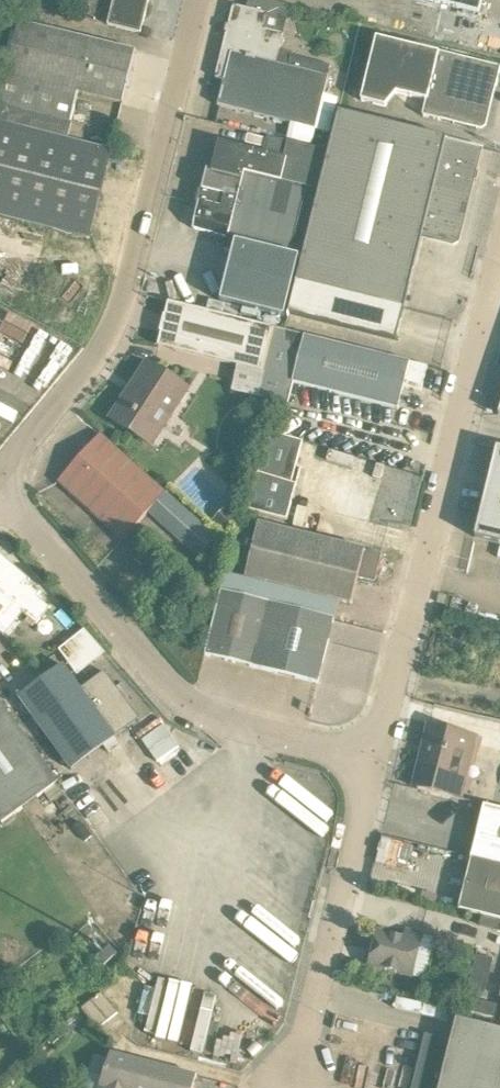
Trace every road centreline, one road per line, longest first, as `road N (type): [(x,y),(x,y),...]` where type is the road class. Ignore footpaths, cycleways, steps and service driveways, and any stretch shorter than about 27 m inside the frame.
road 1 (unclassified): [(379,762),(499,240)]
road 2 (unclassified): [(0,466),(84,364),(115,305),(190,0)]
road 3 (unclassified): [(379,762),(231,734),(191,715),(0,497)]
road 4 (unclassified): [(297,1085),(379,762)]

